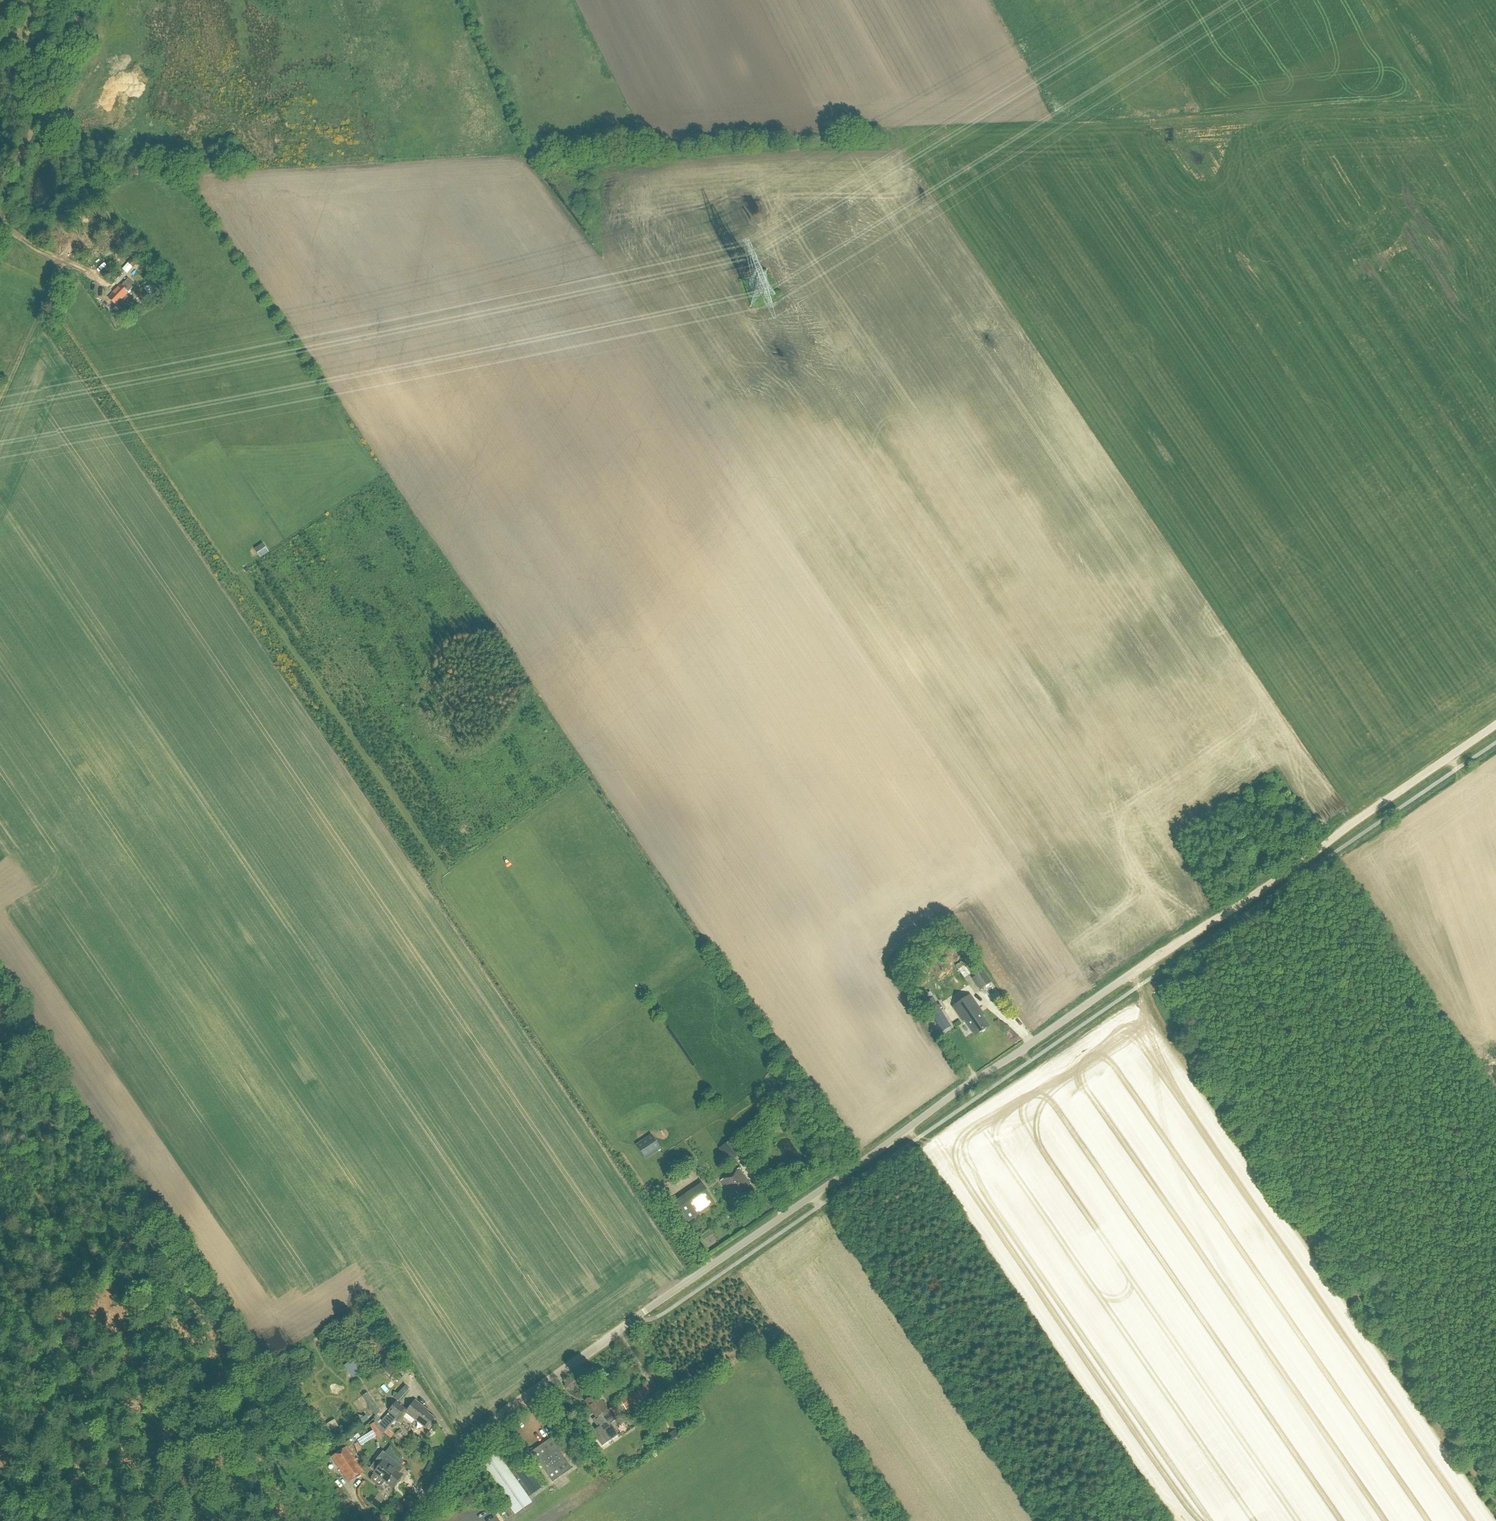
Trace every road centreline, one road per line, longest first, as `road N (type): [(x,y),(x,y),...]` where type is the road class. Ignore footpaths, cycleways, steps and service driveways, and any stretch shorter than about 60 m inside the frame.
road 1 (unclassified): [(408,1520),(466,1448),(512,1406),(1130,975)]
road 2 (track): [(1139,987),(1495,1503)]
road 3 (track): [(1130,975),(1495,725)]
road 4 (track): [(0,209),(83,0)]
road 5 (track): [(0,396),(56,258),(0,231)]

